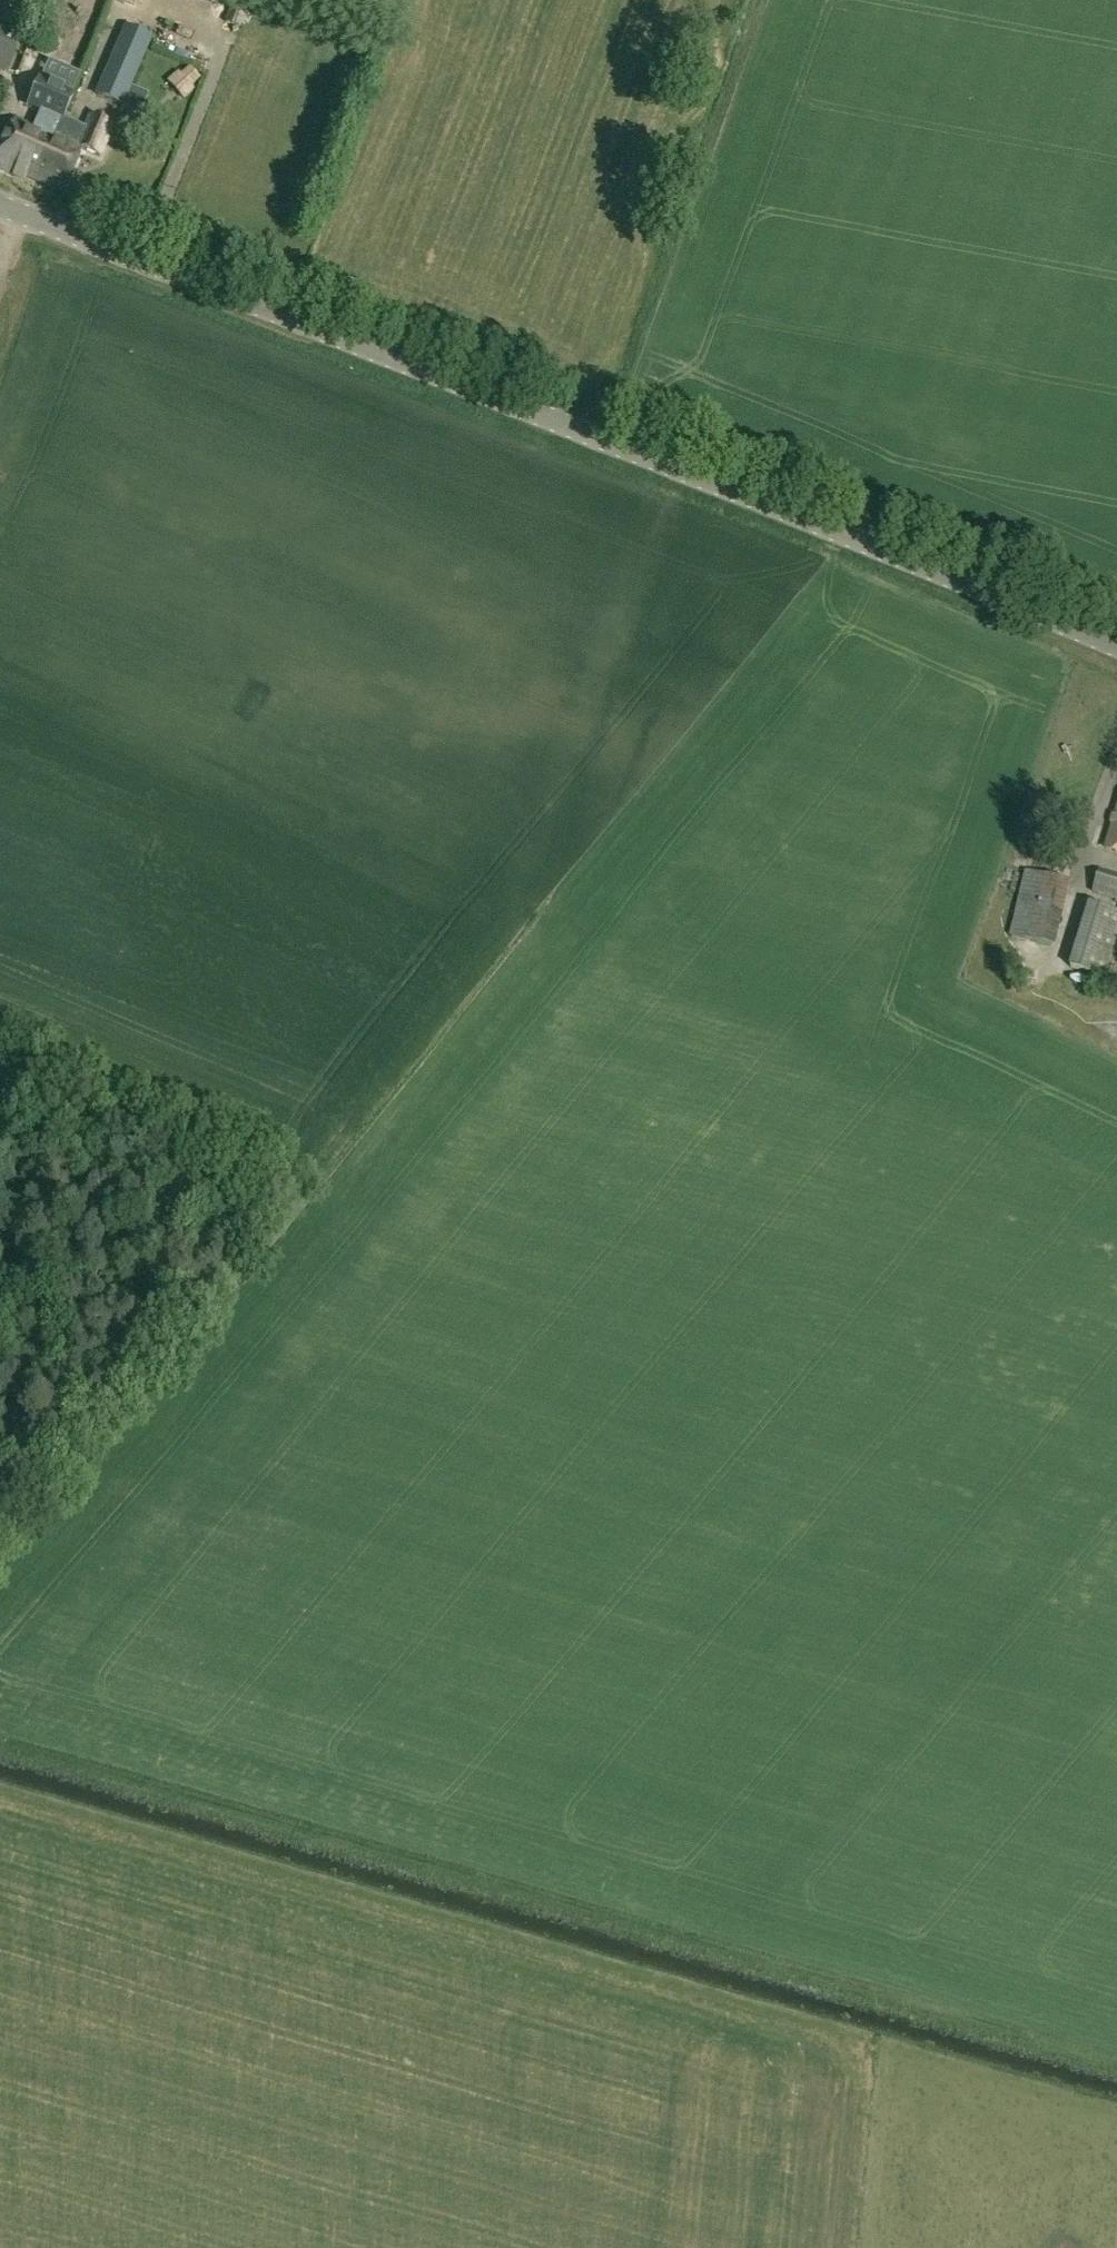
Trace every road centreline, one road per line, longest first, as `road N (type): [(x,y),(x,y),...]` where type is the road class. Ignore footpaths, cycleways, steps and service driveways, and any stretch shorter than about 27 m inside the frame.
road 1 (tertiary): [(1116,644),(531,410),(0,212)]

